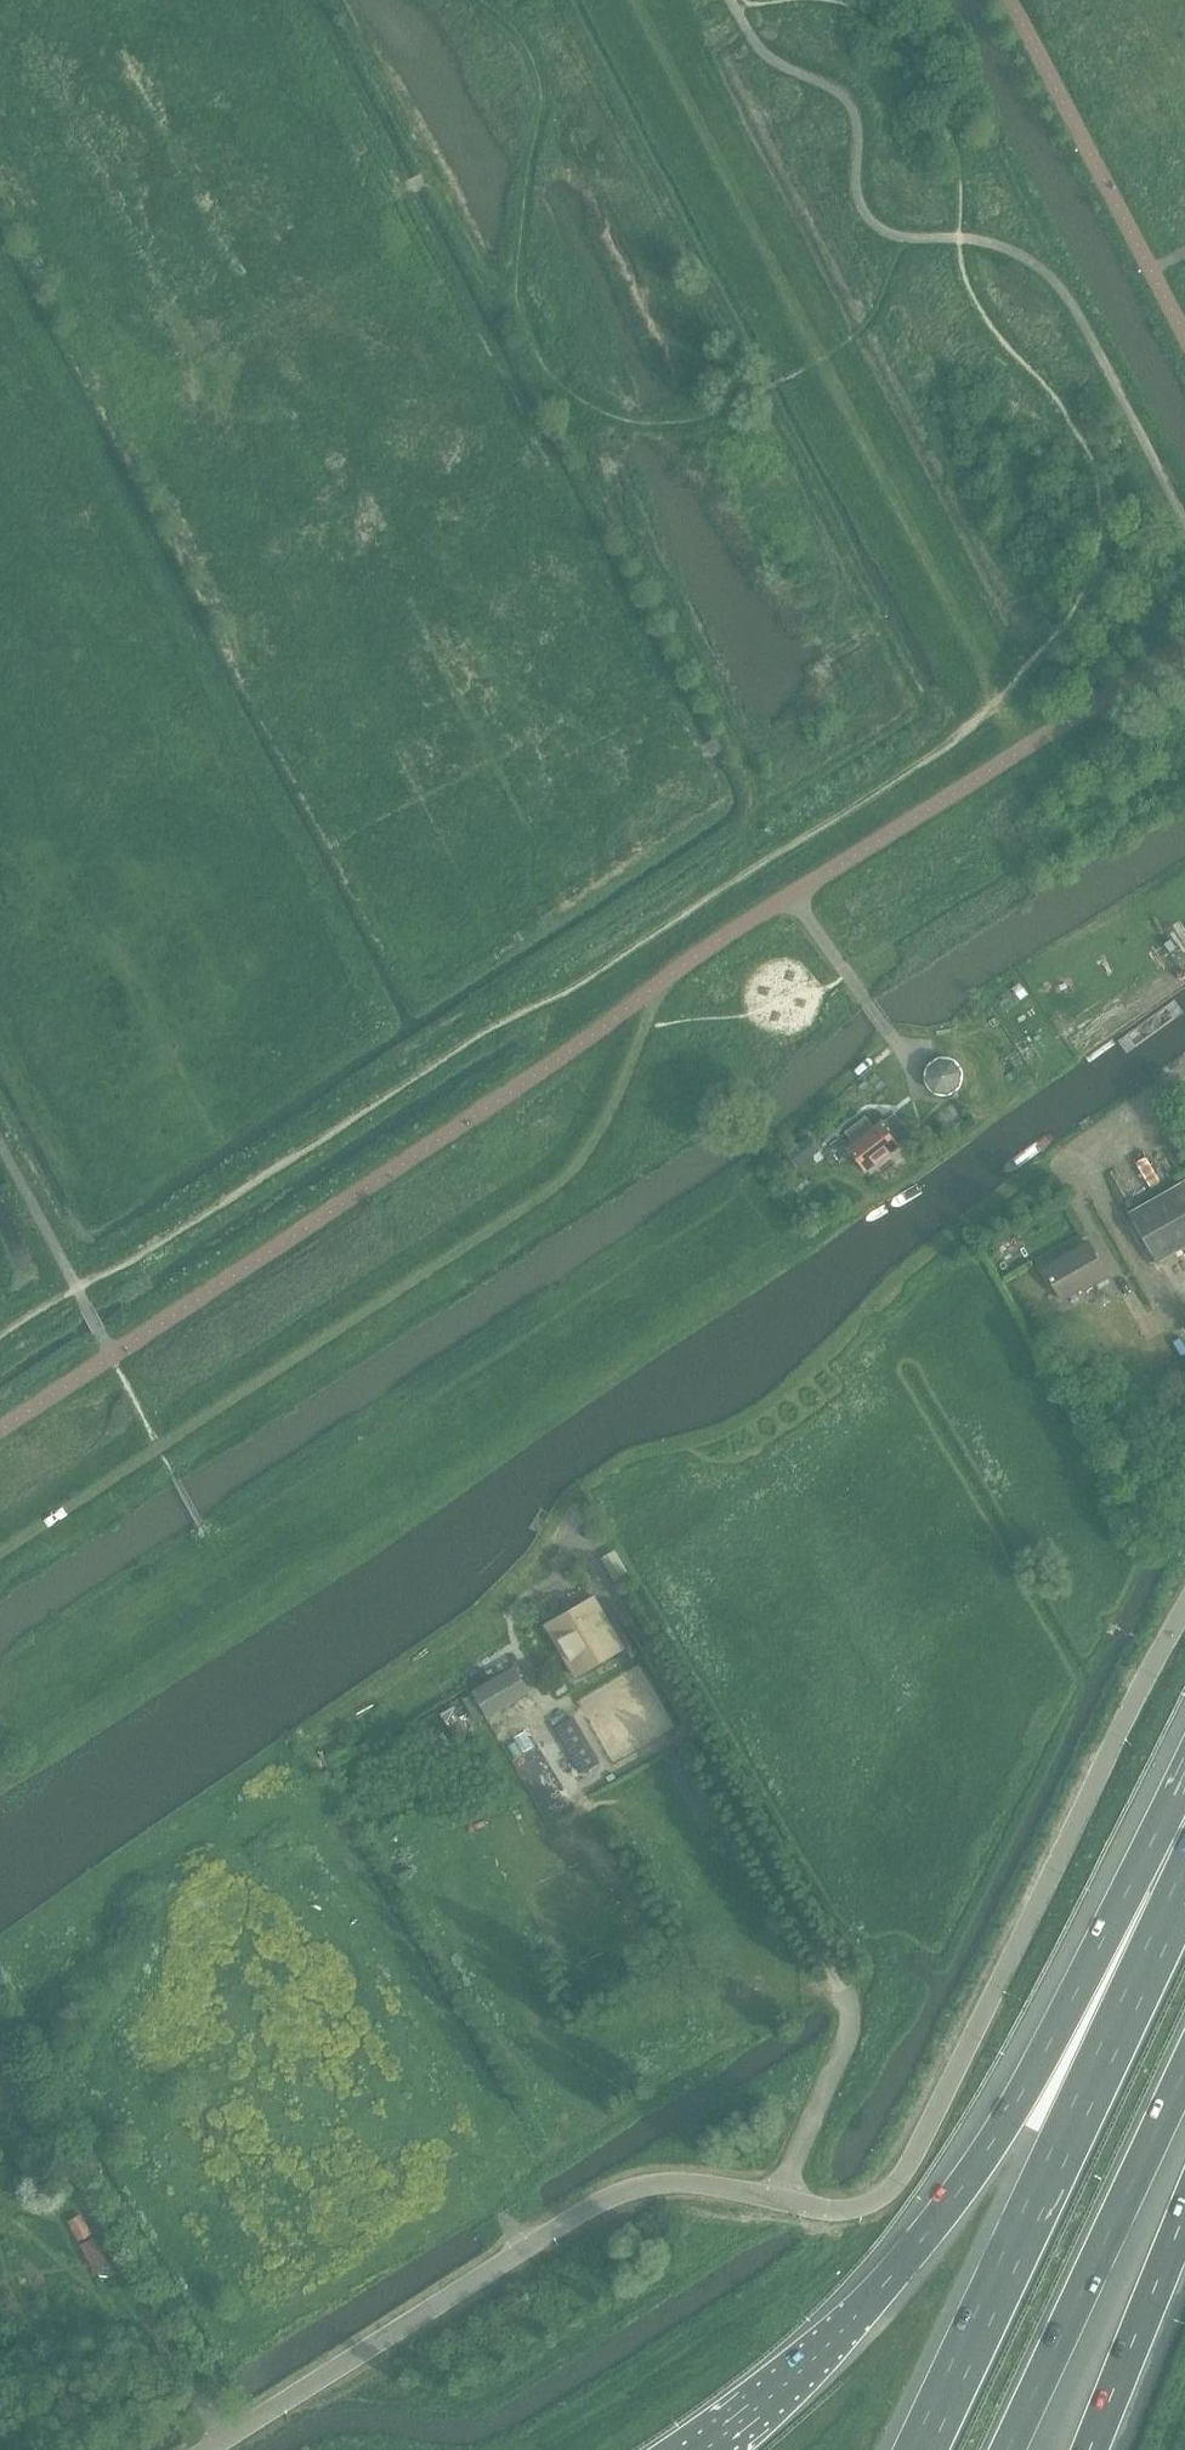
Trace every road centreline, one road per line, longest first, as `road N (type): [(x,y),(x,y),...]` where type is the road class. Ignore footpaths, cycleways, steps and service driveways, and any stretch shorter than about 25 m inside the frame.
road 1 (unclassified): [(203,2449),(623,2184),(686,2178),(846,2207),(907,2188),(1184,1596)]
road 2 (track): [(666,981),(604,1128),(554,1188),(0,1554)]
road 3 (track): [(1030,748),(998,703),(636,0)]
road 4 (motorway): [(1184,1853),(897,2274),(800,2371),(704,2449)]
road 5 (motorway): [(1184,1883),(921,2449)]
road 6 (motorway): [(1020,2449),(1184,2071)]
road 7 (motorway): [(1088,2449),(1184,2213)]

